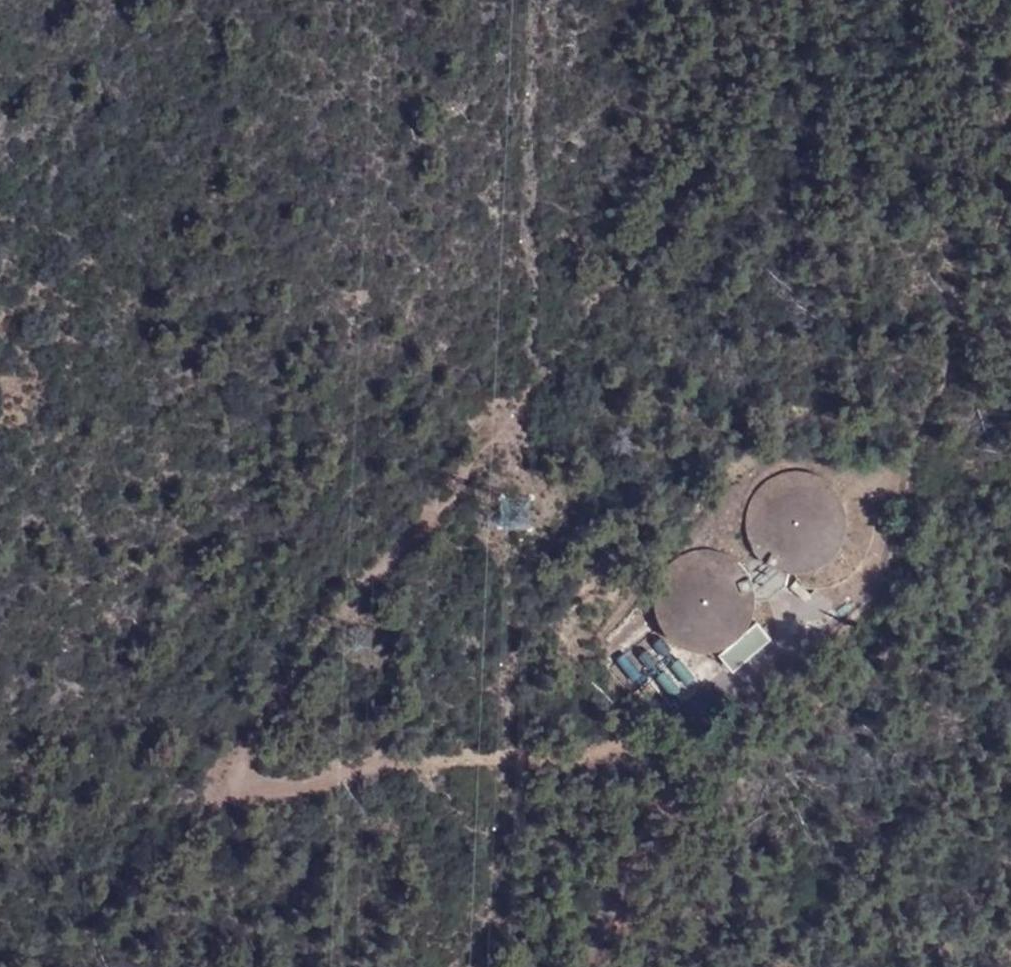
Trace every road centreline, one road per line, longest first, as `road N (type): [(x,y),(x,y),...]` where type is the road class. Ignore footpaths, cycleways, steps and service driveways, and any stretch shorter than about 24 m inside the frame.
road 1 (track): [(688,783),(530,752),(223,786),(451,483)]
road 2 (track): [(877,595),(960,323),(1010,209)]

